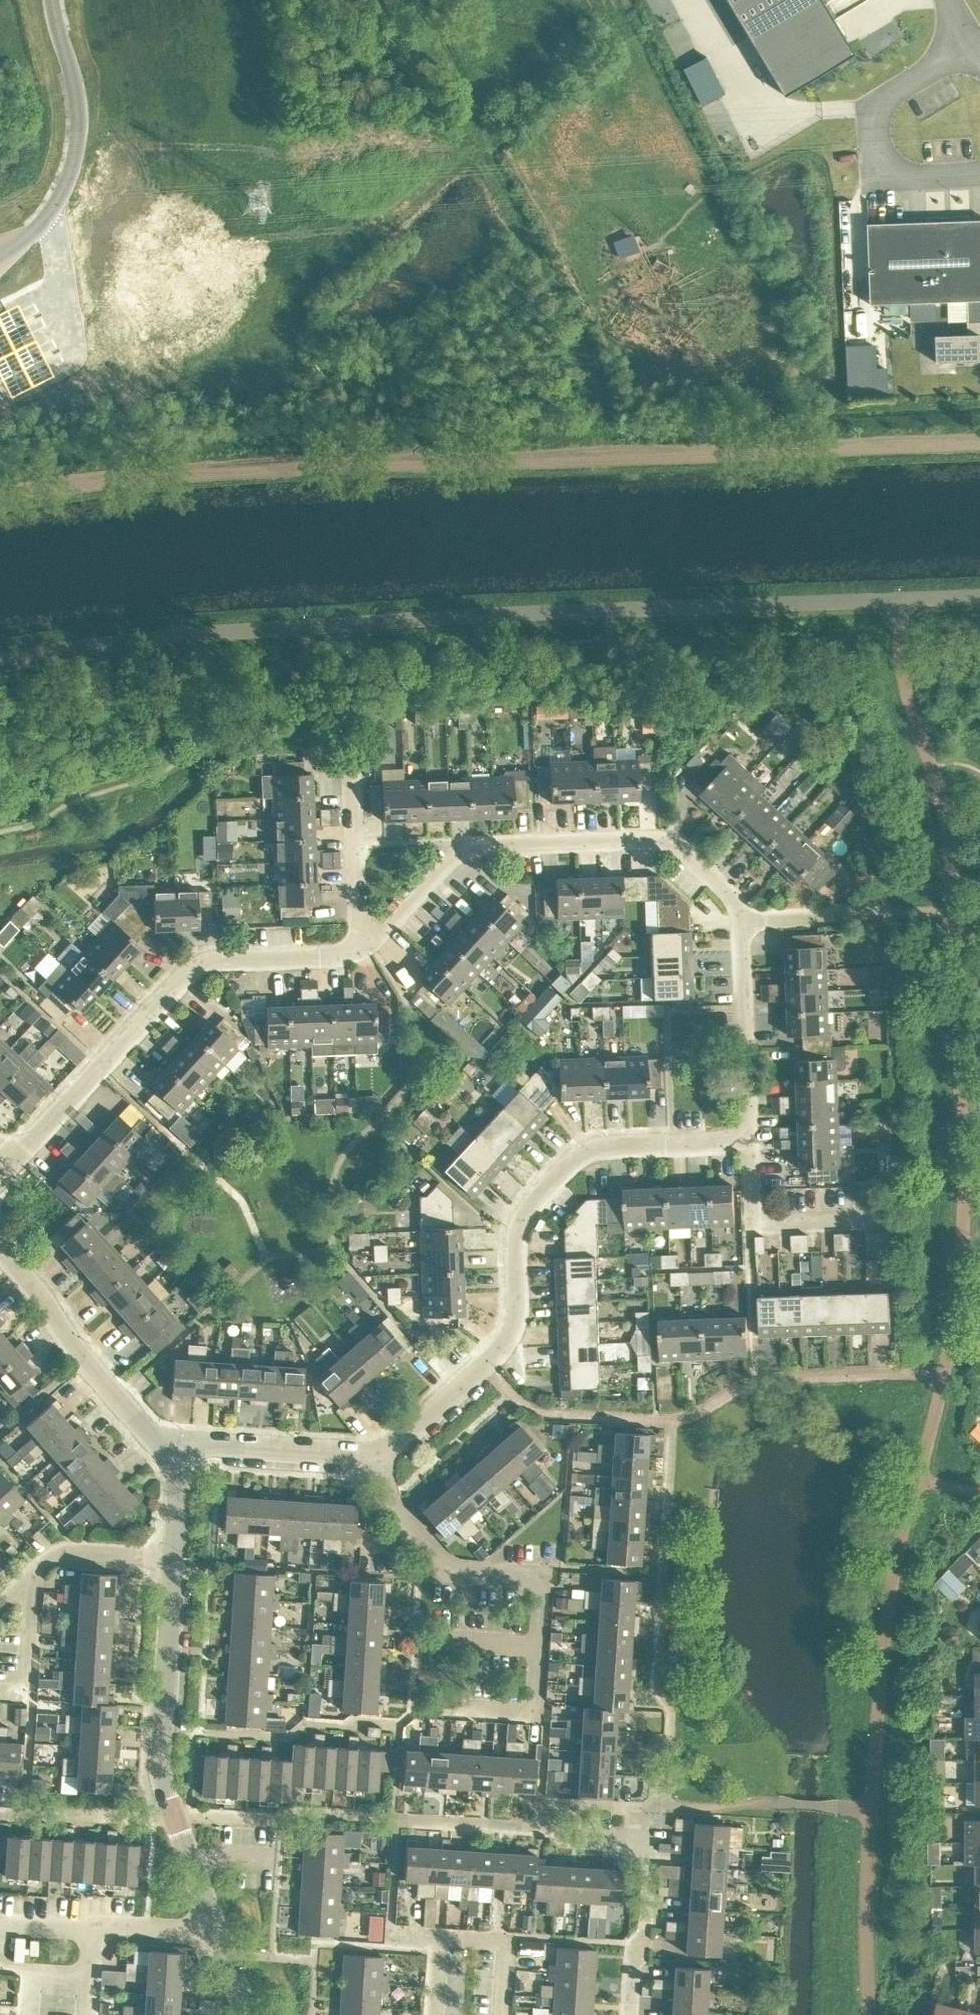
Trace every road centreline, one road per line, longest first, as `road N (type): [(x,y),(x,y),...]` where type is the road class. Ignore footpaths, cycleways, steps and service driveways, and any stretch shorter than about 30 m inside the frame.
road 1 (track): [(979,445),(178,476),(0,506)]
road 2 (residential): [(378,1452),(508,1338),(518,1311),(521,1218),(573,1160),(610,1146),(670,1144)]
road 3 (residential): [(368,942),(448,858),(480,844),(665,840),(729,892),(740,919)]
road 4 (residential): [(13,1160),(197,966),(327,956),(368,942)]
road 5 (residential): [(172,1556),(160,1771),(211,1919)]
road 6 (residential): [(378,1452),(391,1500),(443,1564),(537,1580),(537,1646)]
road 7 (residential): [(979,176),(889,176),(876,158),(873,127),(877,106),(971,45)]
road 8 (residential): [(501,2014),(506,1941),(436,1937),(431,2014)]
road 9 (residential): [(740,919),(749,1133)]
road 10 (residential): [(749,1133),(758,1217),(770,1224),(881,1218)]
road 11 (residential): [(177,1444),(378,1452)]
road 12 (residential): [(351,753),(357,919),(368,942)]
road 13 (unclassified): [(628,2014),(631,1965),(643,1945),(649,1837)]
road 14 (residential): [(32,1572),(25,1693),(0,1691)]
road 15 (residential): [(172,1556),(70,1550),(32,1572)]
road 16 (residential): [(882,914),(740,919)]
road 17 (residential): [(82,1358),(0,1250)]
road 18 (residential): [(537,1646),(533,1713),(467,1709)]
road 19 (residential): [(82,1358),(149,1434),(177,1444)]
road 20 (residential): [(211,1919),(187,1928),(90,1930)]

